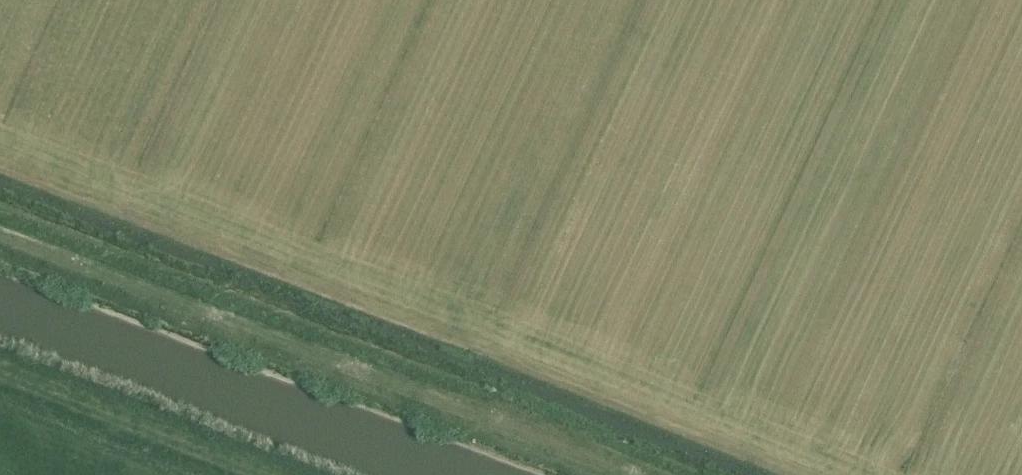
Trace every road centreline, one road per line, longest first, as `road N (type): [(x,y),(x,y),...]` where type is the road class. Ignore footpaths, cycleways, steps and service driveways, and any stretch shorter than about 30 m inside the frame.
road 1 (track): [(635,474),(0,235)]
road 2 (track): [(252,474),(0,374)]

